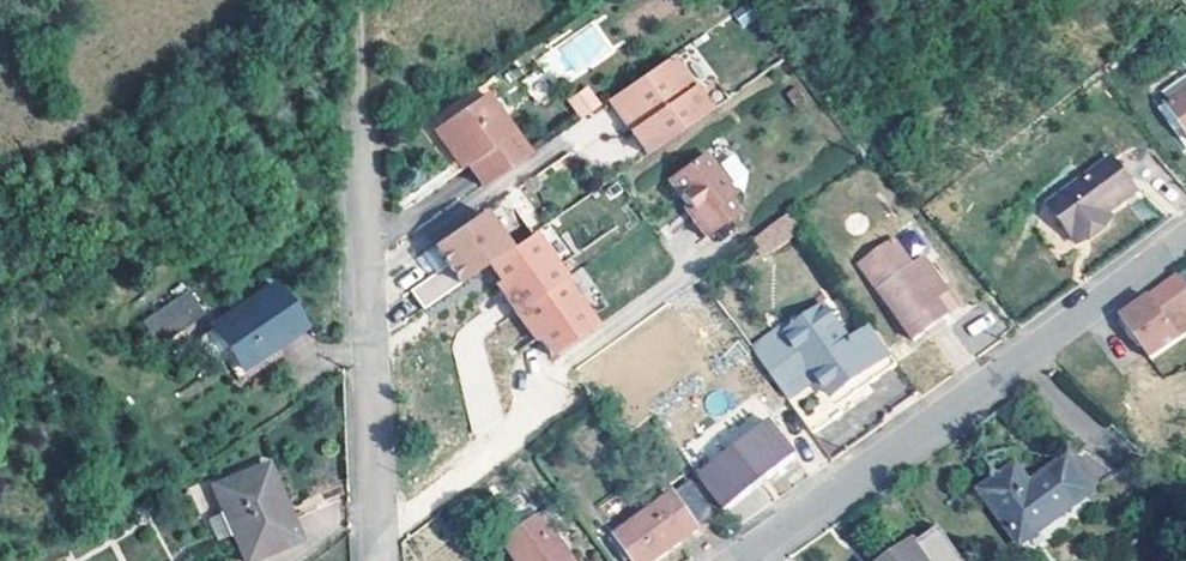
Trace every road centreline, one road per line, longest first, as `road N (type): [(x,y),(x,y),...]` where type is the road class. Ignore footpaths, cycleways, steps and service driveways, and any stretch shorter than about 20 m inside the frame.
road 1 (residential): [(1185,245),(742,560)]
road 2 (residential): [(362,128),(382,560)]
road 3 (track): [(380,531),(474,473),(571,358),(683,276)]
road 4 (track): [(362,128),(358,0)]

